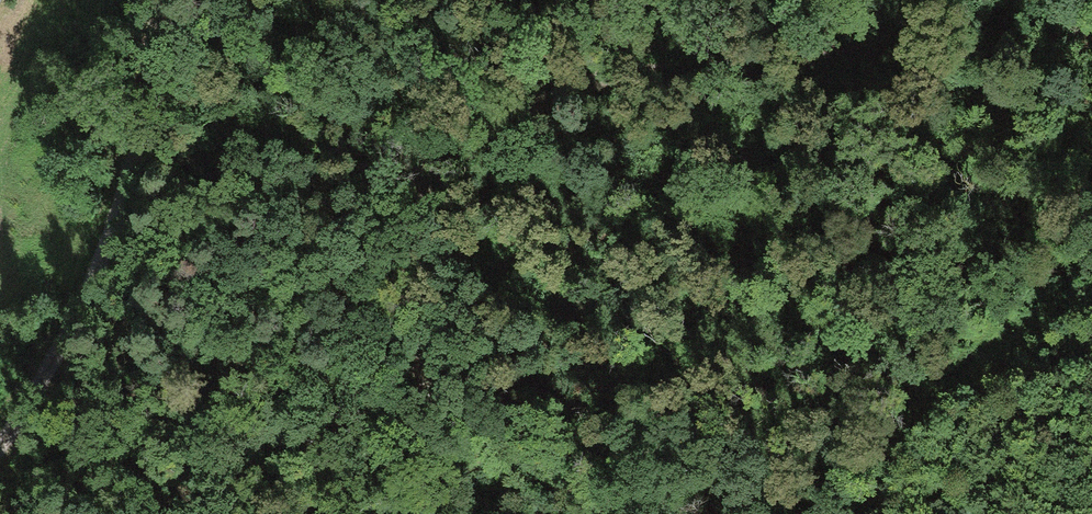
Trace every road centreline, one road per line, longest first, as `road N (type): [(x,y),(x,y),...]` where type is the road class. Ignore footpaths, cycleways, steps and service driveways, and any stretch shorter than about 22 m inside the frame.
road 1 (track): [(381,513),(434,463),(439,432),(411,258),(422,203),(471,149),(539,100),(609,73),(686,68),(821,40),(895,0)]
road 2 (track): [(0,432),(69,311),(136,155),(159,0)]
road 3 (track): [(890,513),(898,475),(929,429),(1091,324)]

